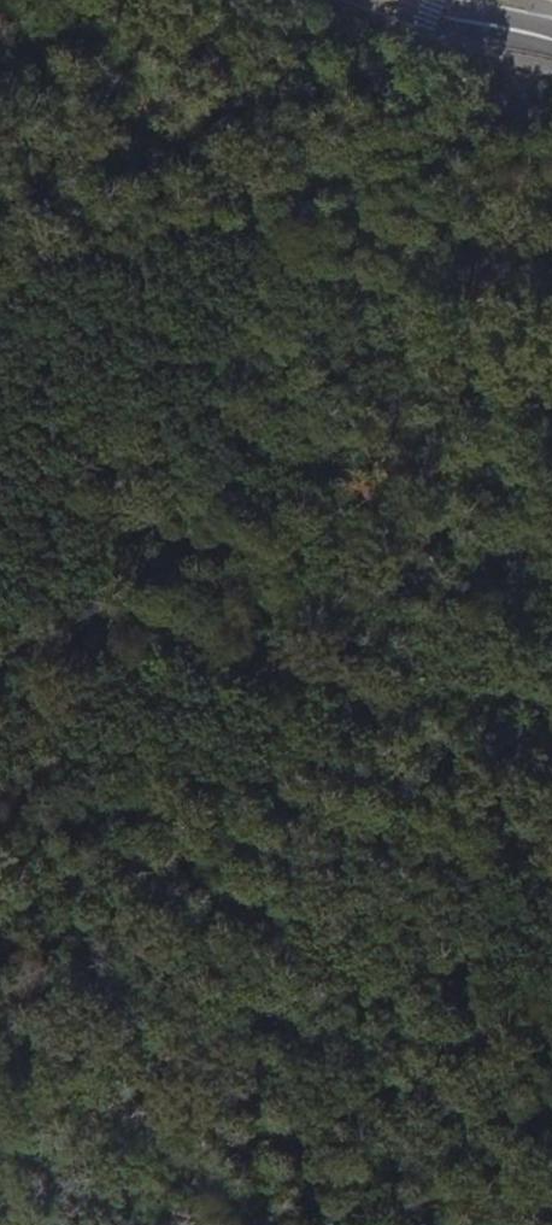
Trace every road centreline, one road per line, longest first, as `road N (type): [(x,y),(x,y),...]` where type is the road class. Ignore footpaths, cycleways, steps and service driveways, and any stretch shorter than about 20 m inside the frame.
road 1 (tertiary): [(551,41),(398,0)]

